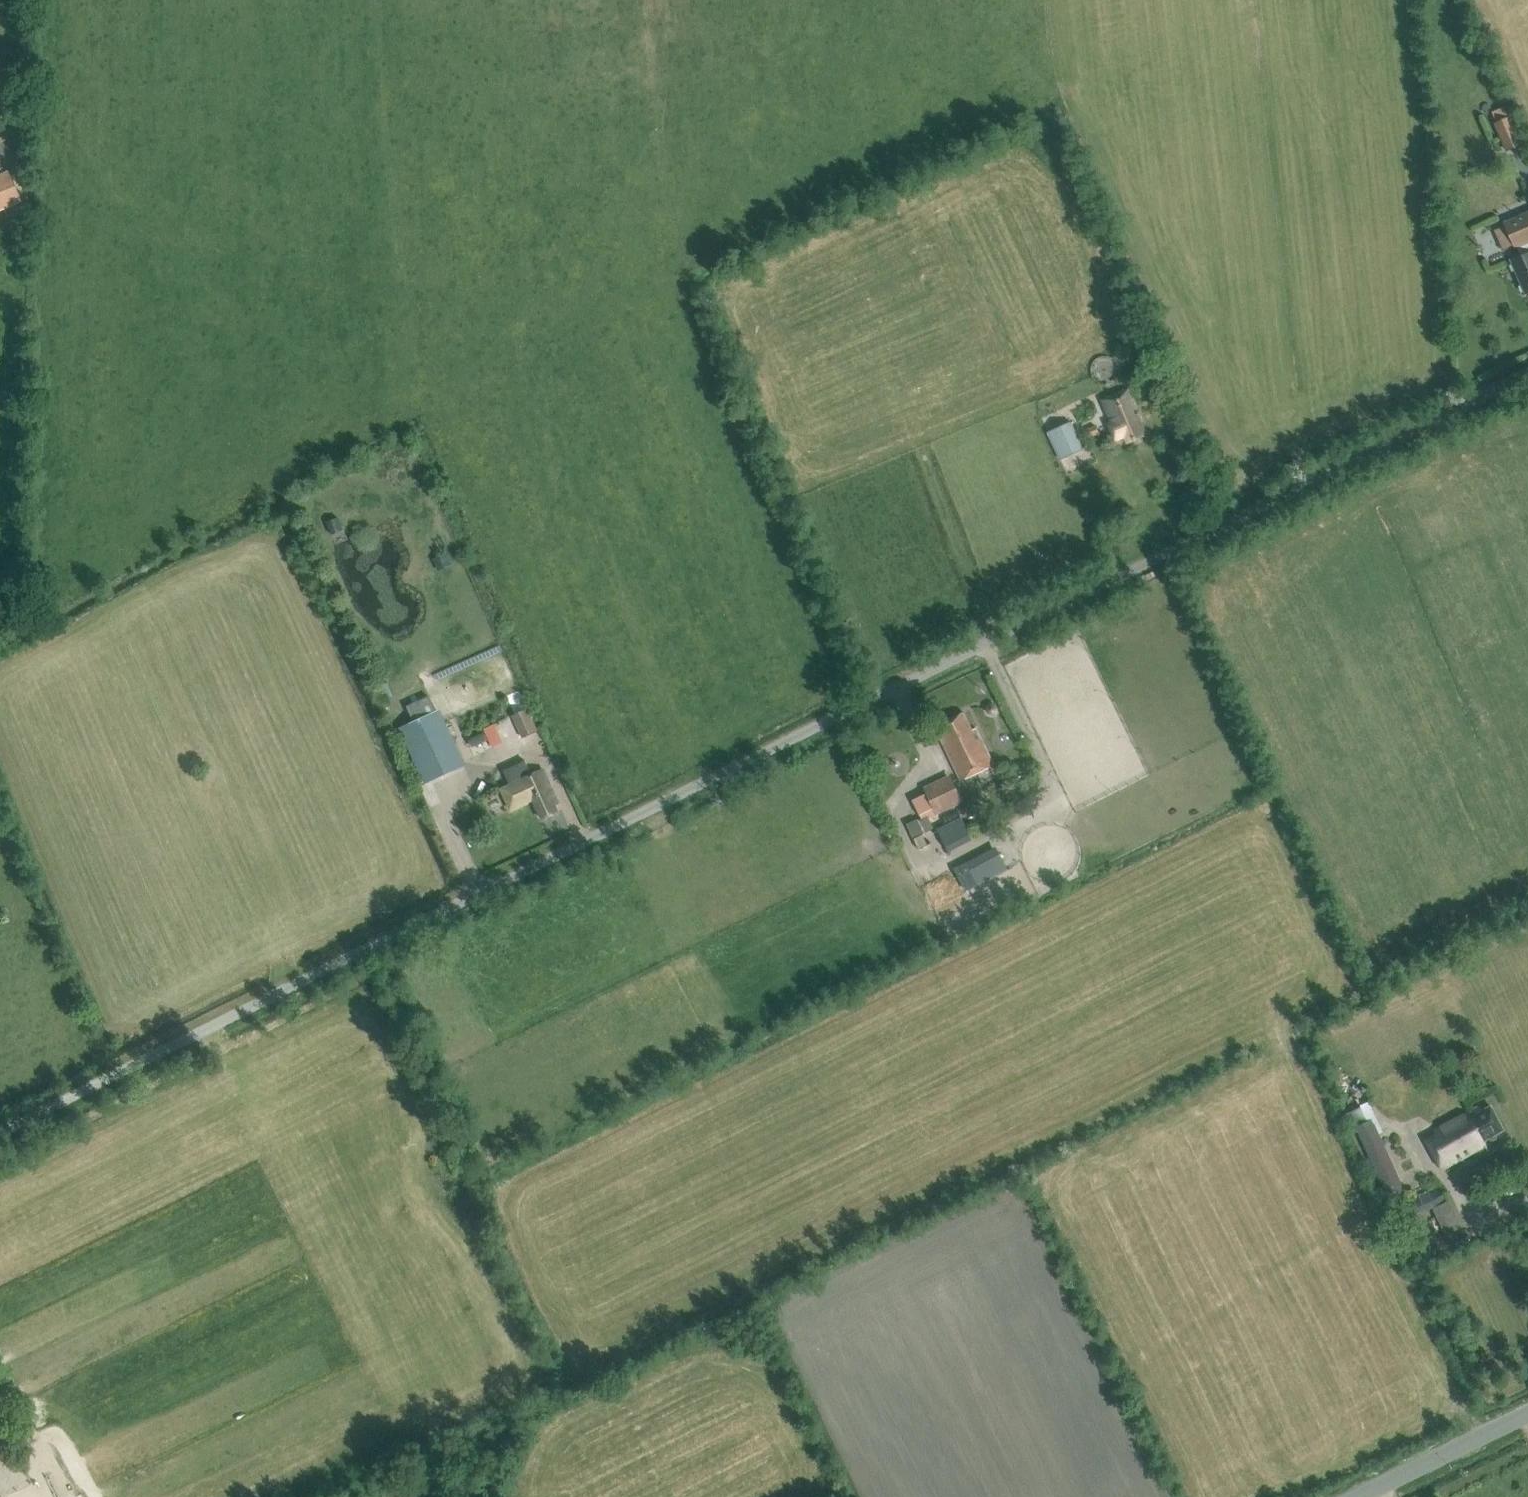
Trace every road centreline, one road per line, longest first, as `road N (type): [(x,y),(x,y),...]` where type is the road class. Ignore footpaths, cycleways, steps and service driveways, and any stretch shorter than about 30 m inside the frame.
road 1 (unclassified): [(0,1132),(1527,376)]
road 2 (unclassified): [(1361,1496),(1527,1415)]

